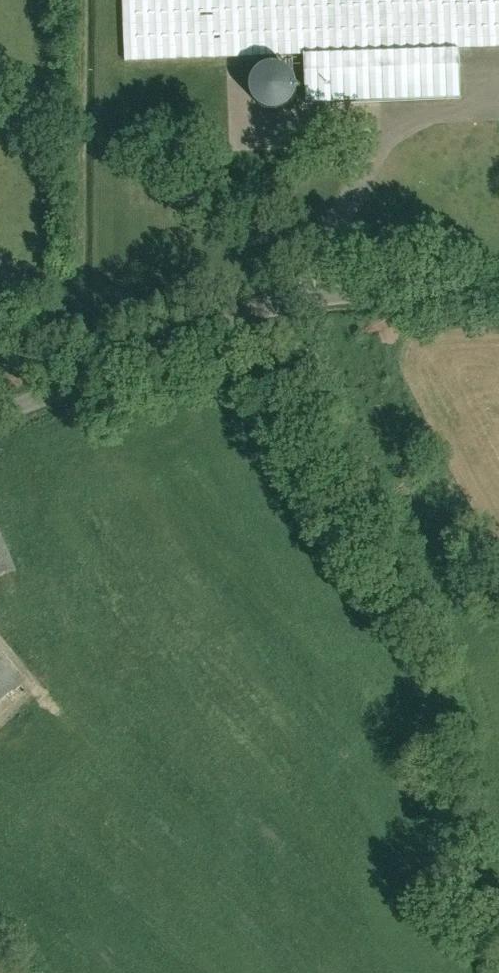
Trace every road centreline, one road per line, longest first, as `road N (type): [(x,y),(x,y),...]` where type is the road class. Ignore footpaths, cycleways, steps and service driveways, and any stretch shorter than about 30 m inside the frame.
road 1 (unclassified): [(0,417),(326,291),(498,285)]

